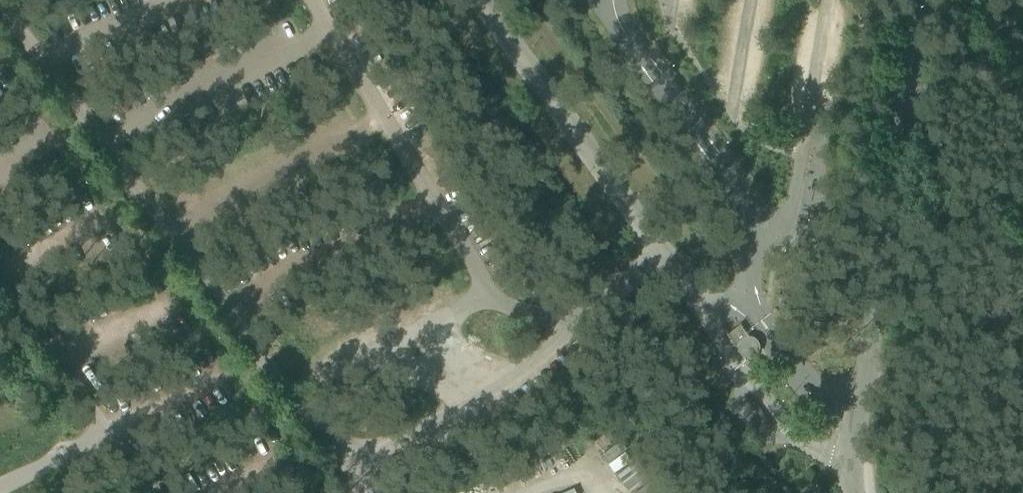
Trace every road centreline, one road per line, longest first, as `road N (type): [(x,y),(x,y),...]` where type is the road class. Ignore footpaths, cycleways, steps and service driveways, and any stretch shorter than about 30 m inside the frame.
road 1 (unclassified): [(855,492),(852,441),(918,0)]

